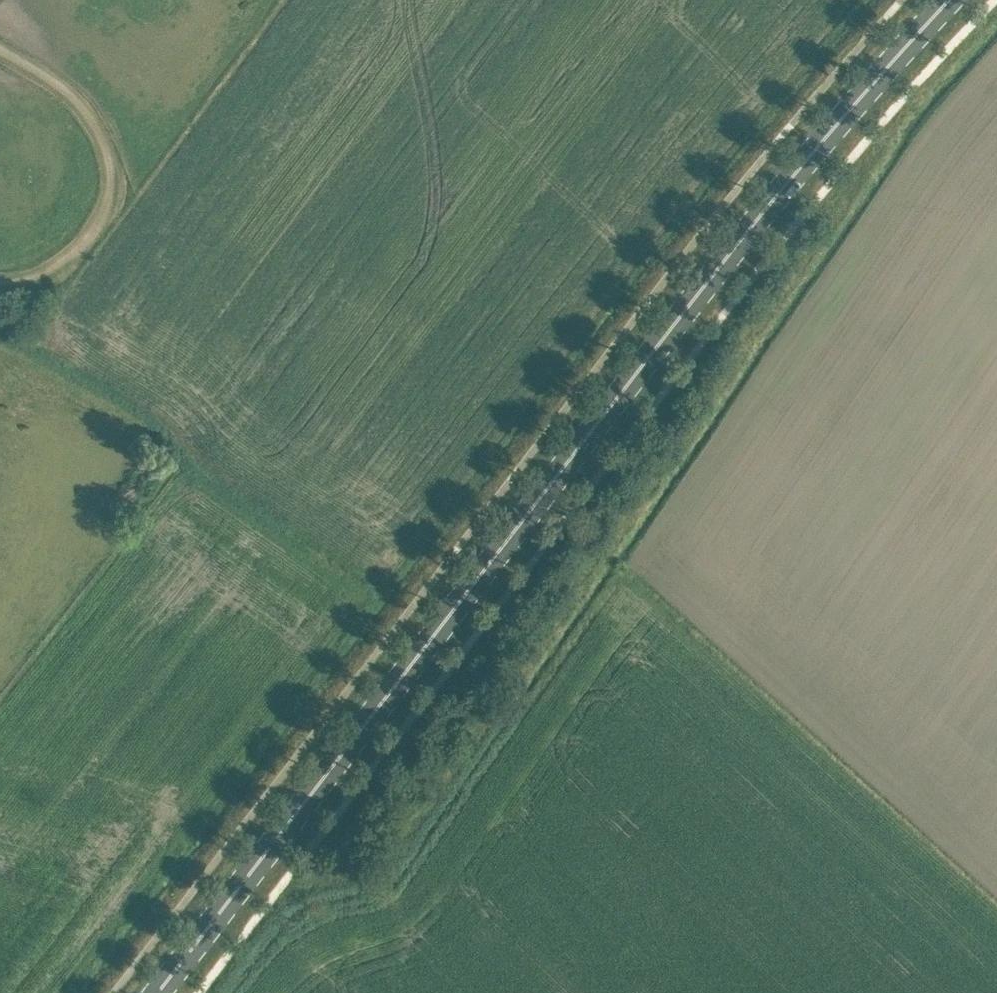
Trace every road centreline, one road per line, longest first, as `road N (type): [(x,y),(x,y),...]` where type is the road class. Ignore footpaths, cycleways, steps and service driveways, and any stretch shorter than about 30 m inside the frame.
road 1 (primary): [(162,992),(726,263),(947,0)]
road 2 (track): [(0,282),(26,278),(83,244),(104,221),(113,196),(105,156),(78,98),(0,48)]

